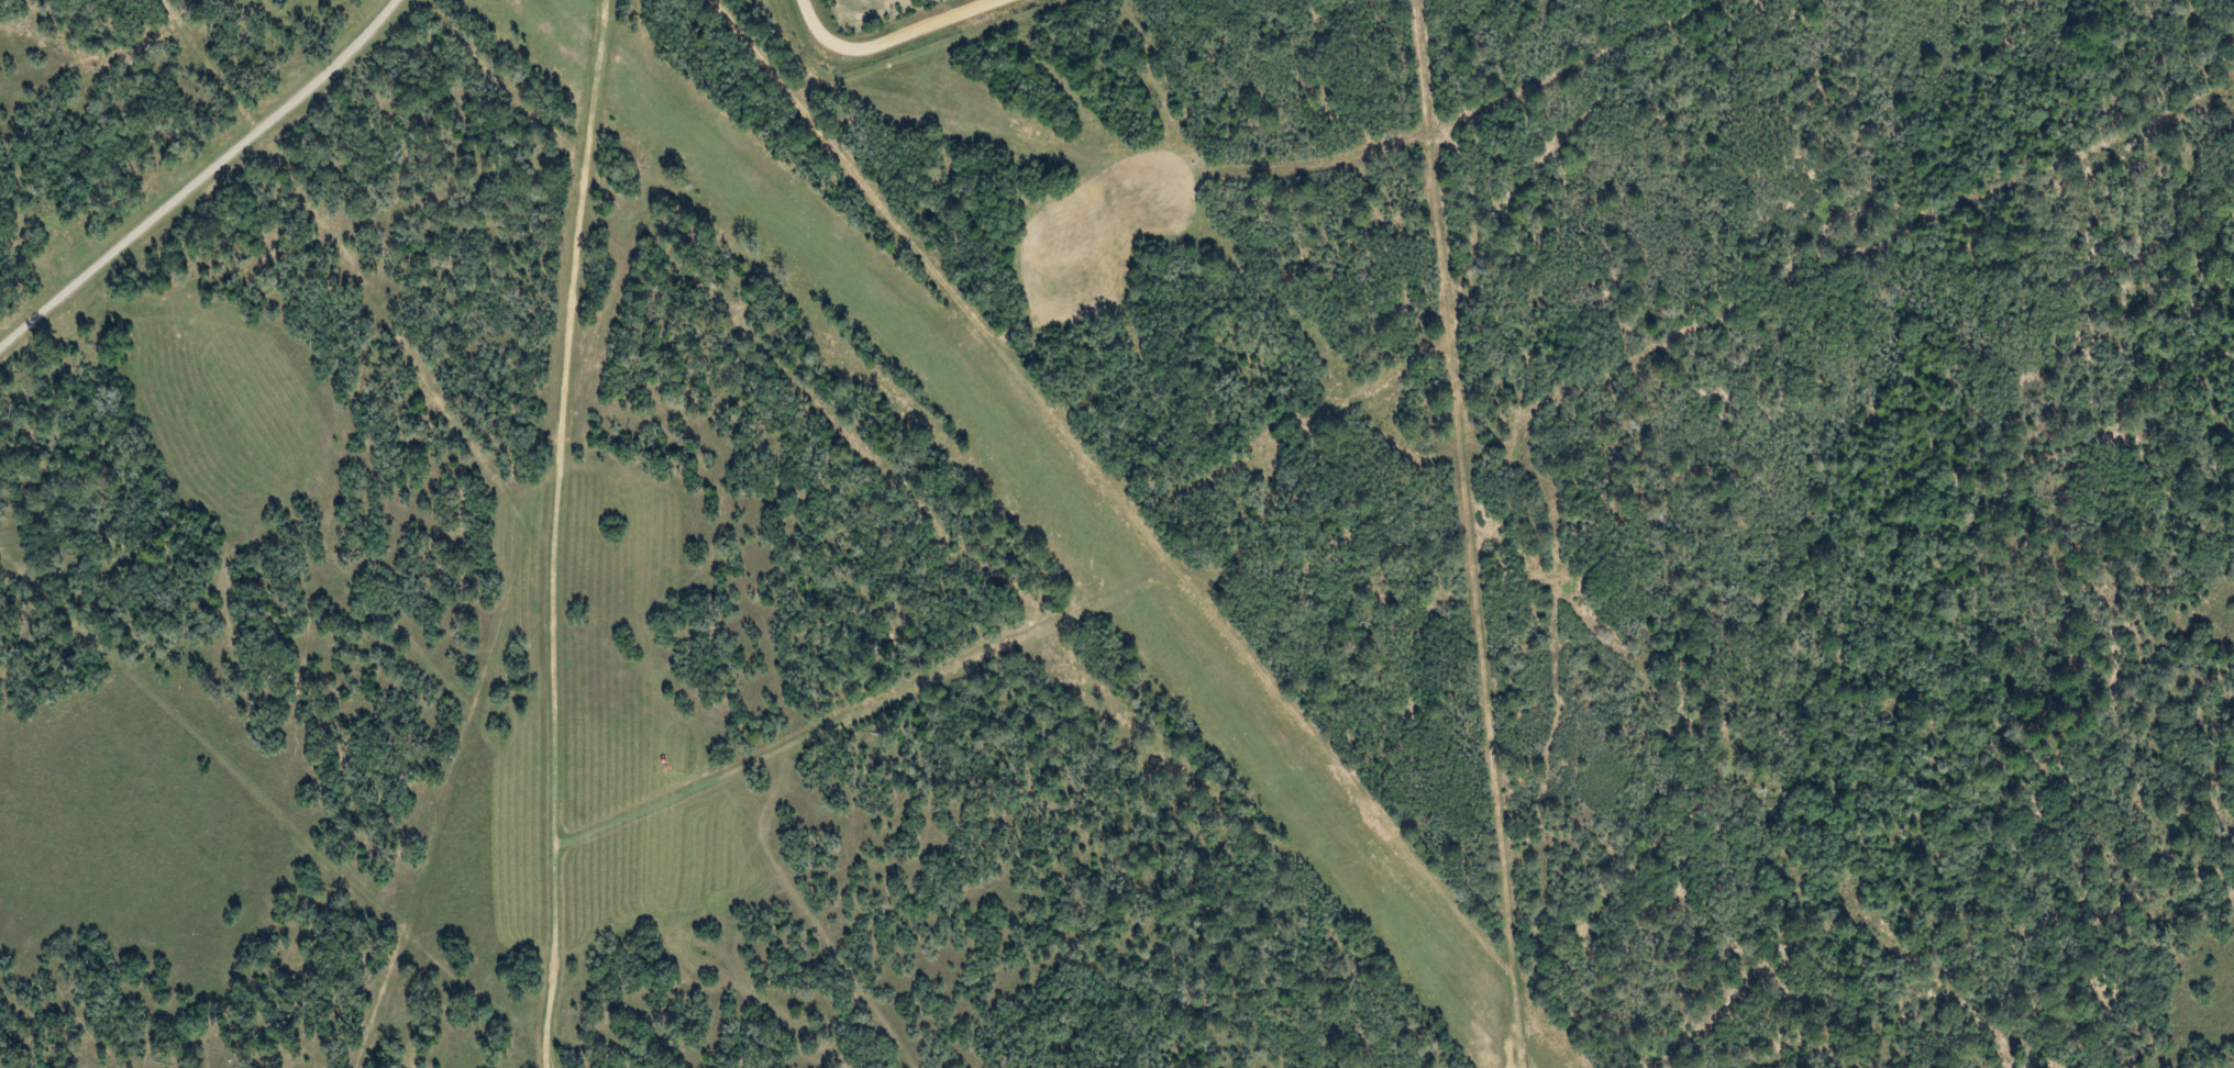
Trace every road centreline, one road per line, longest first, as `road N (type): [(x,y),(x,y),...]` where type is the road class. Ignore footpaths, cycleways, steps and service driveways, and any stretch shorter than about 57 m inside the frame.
road 1 (residential): [(0,333),(379,0)]
road 2 (residential): [(989,0),(867,46),(837,37),(812,0)]

